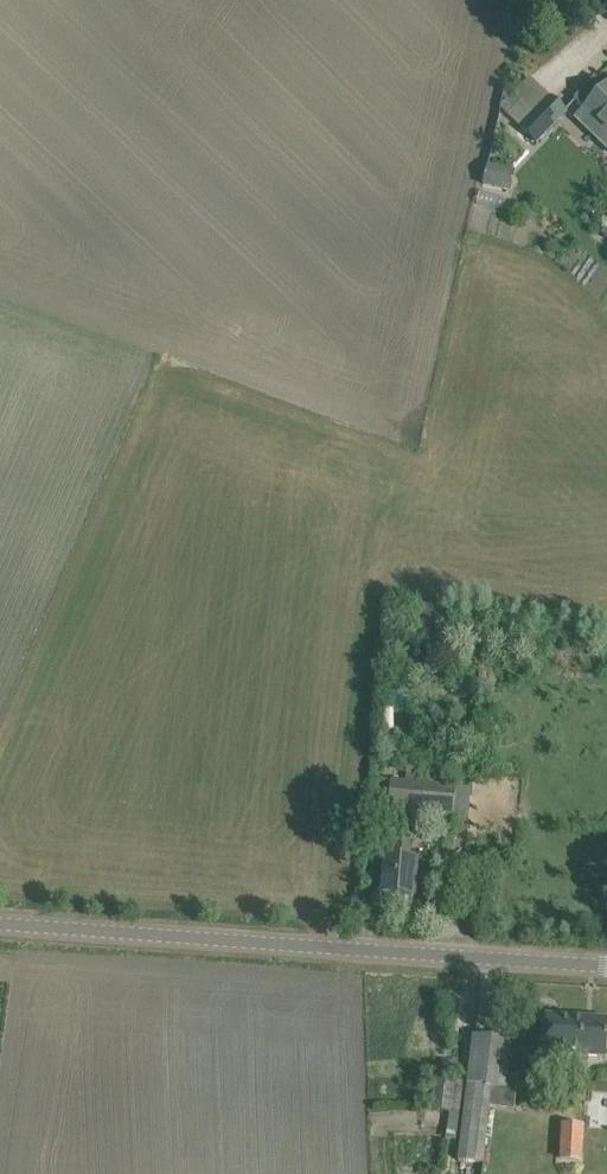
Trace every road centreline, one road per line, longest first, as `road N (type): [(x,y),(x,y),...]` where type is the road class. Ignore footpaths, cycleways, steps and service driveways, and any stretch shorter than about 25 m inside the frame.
road 1 (unclassified): [(606,966),(0,923)]

